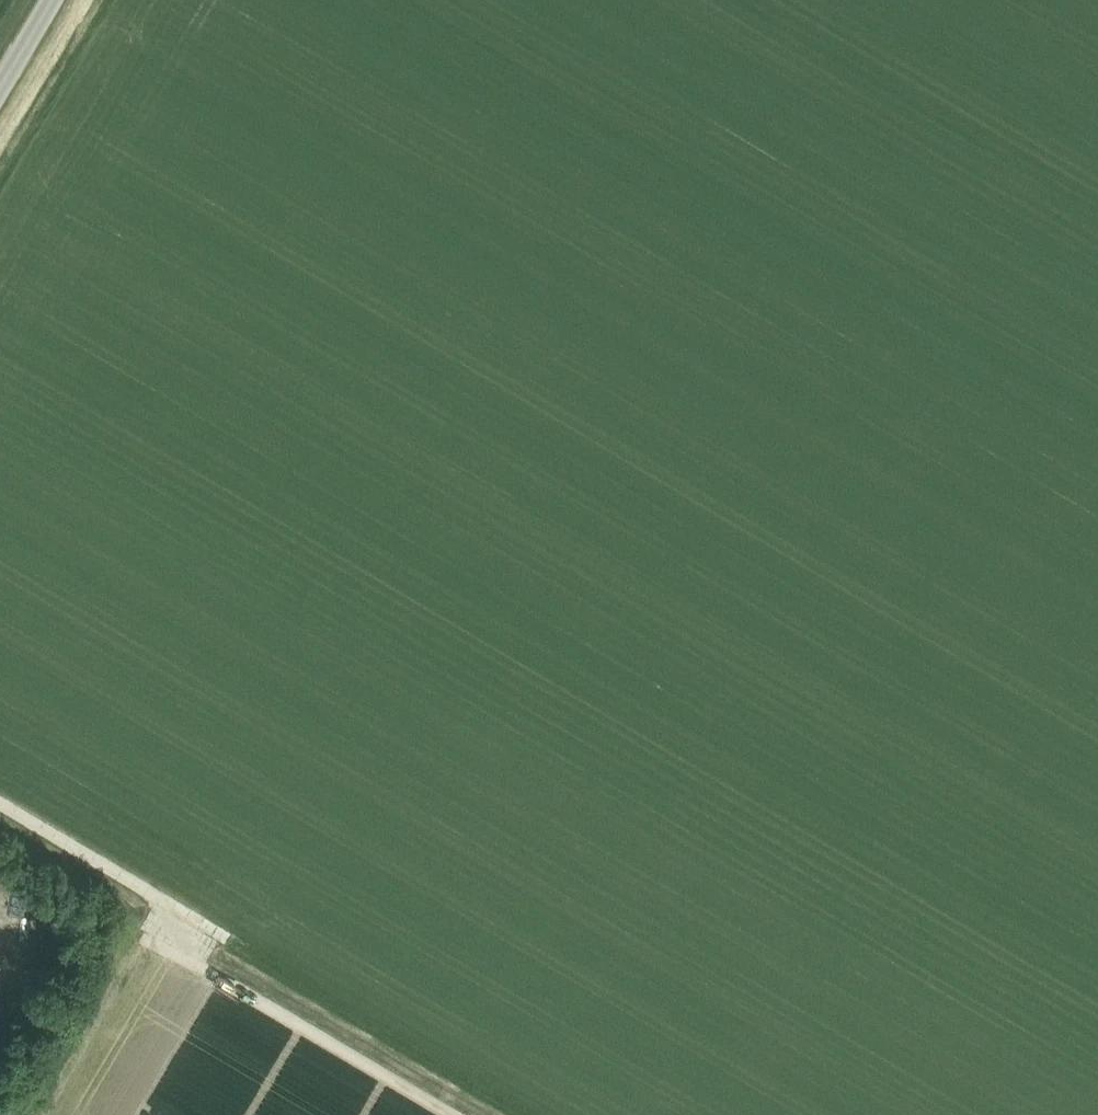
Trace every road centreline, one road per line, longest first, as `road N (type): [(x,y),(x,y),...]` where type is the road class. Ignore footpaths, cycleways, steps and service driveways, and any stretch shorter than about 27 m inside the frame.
road 1 (track): [(39,1114),(145,941),(442,1114)]

